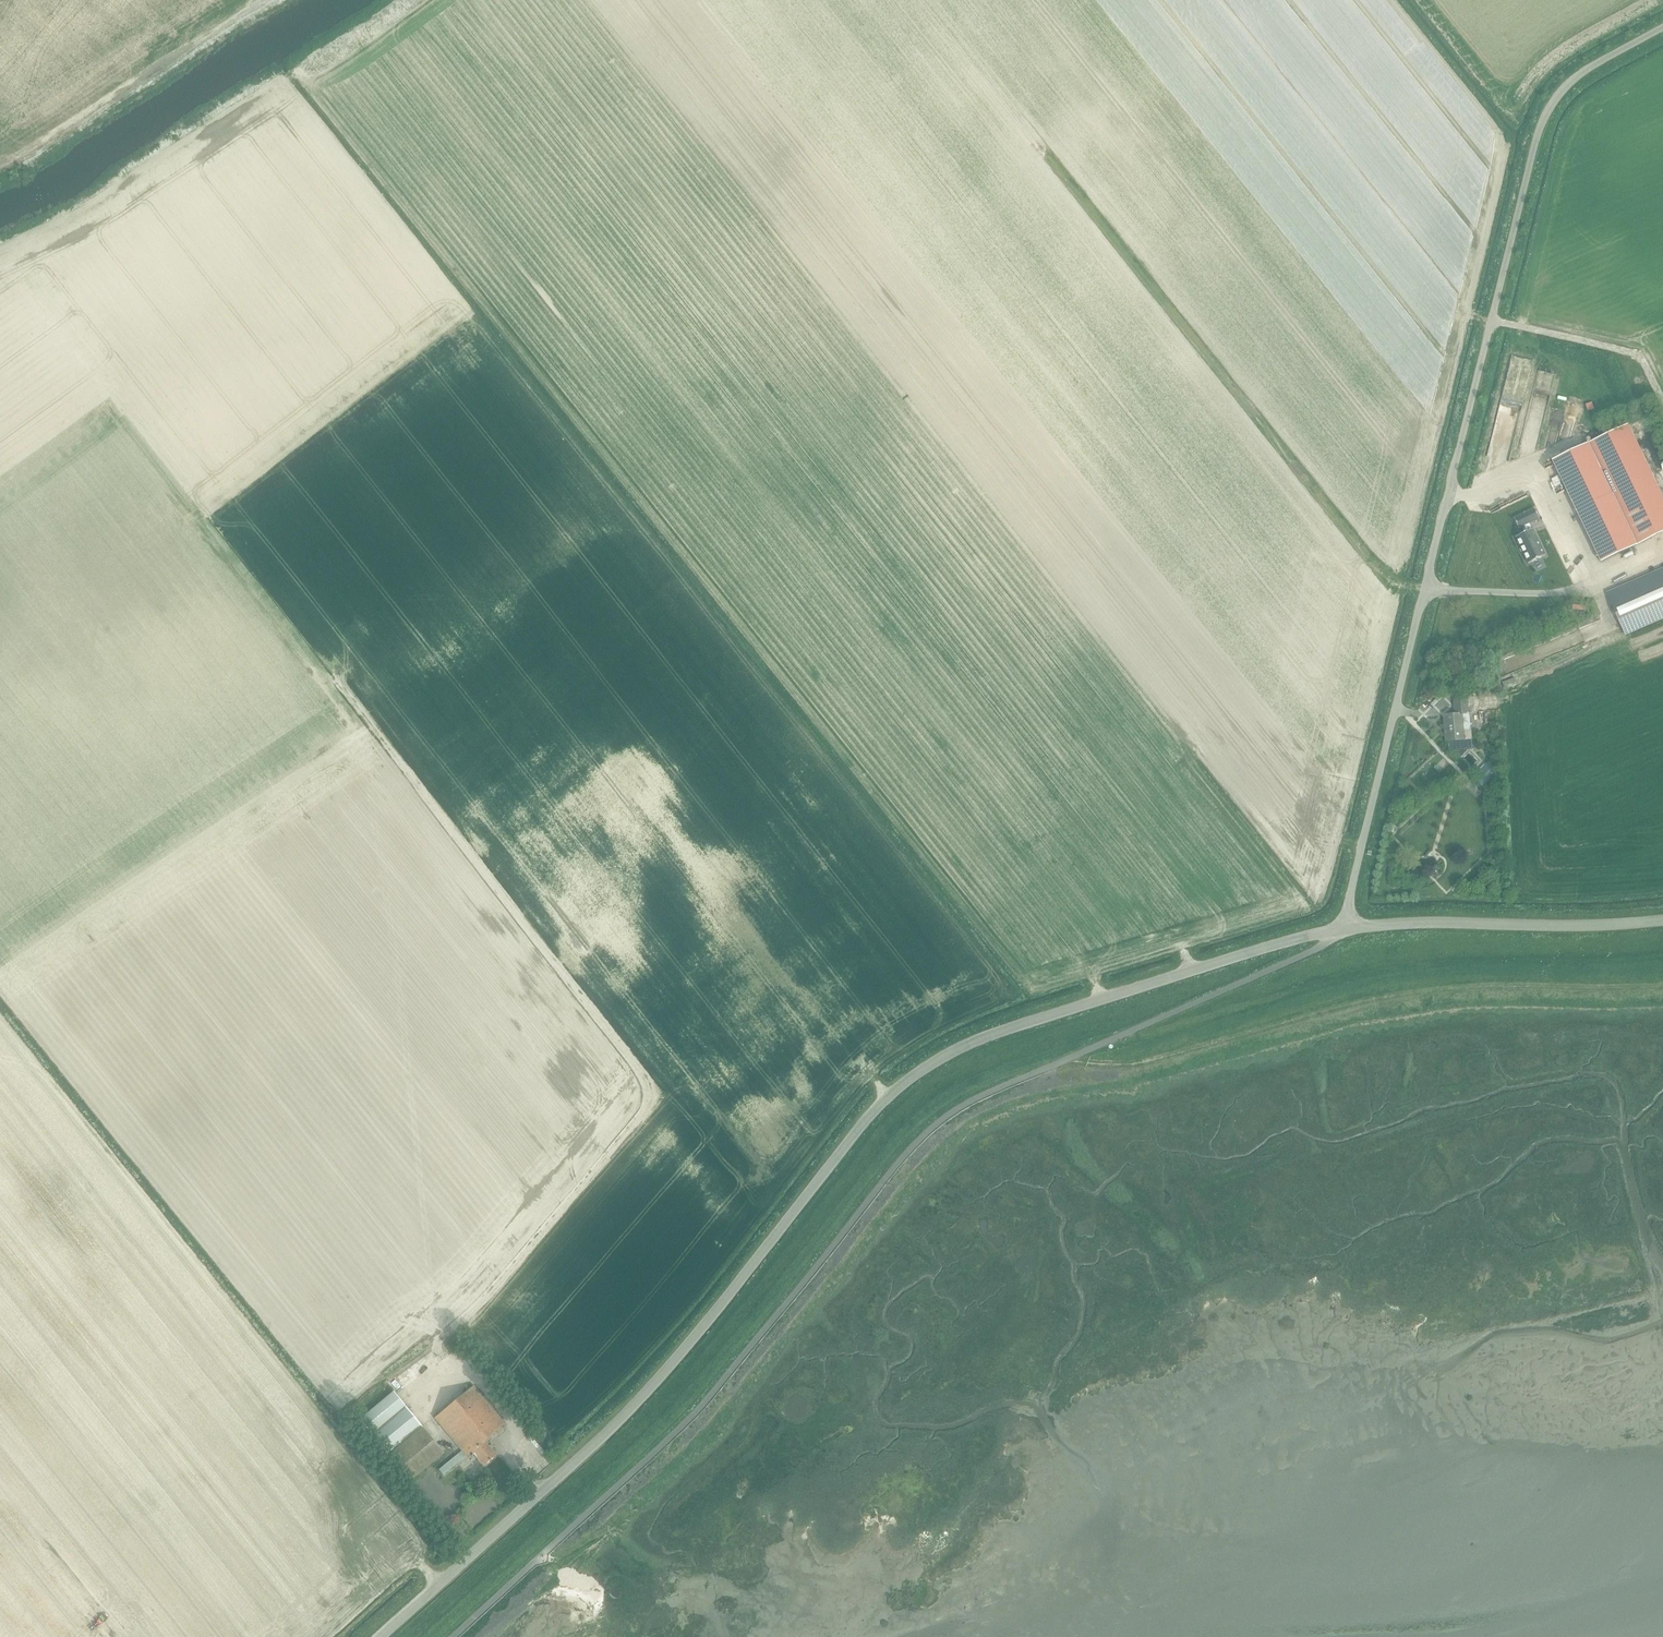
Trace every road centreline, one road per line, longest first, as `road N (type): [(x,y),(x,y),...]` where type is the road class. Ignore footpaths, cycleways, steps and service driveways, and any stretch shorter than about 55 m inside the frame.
road 1 (unclassified): [(381,1636),(672,1364),(876,1108),(905,1082),(989,1034),(1346,926)]
road 2 (unclassified): [(455,1636),(662,1448),(941,1118),(1323,946),(1346,926)]
road 3 (unclassified): [(1346,926),(1539,124),(1568,81),(1662,25)]
road 4 (track): [(343,693),(652,1094),(645,1112),(481,1309),(446,1339),(450,1363)]
road 5 (unclassified): [(1346,926),(1662,919)]

